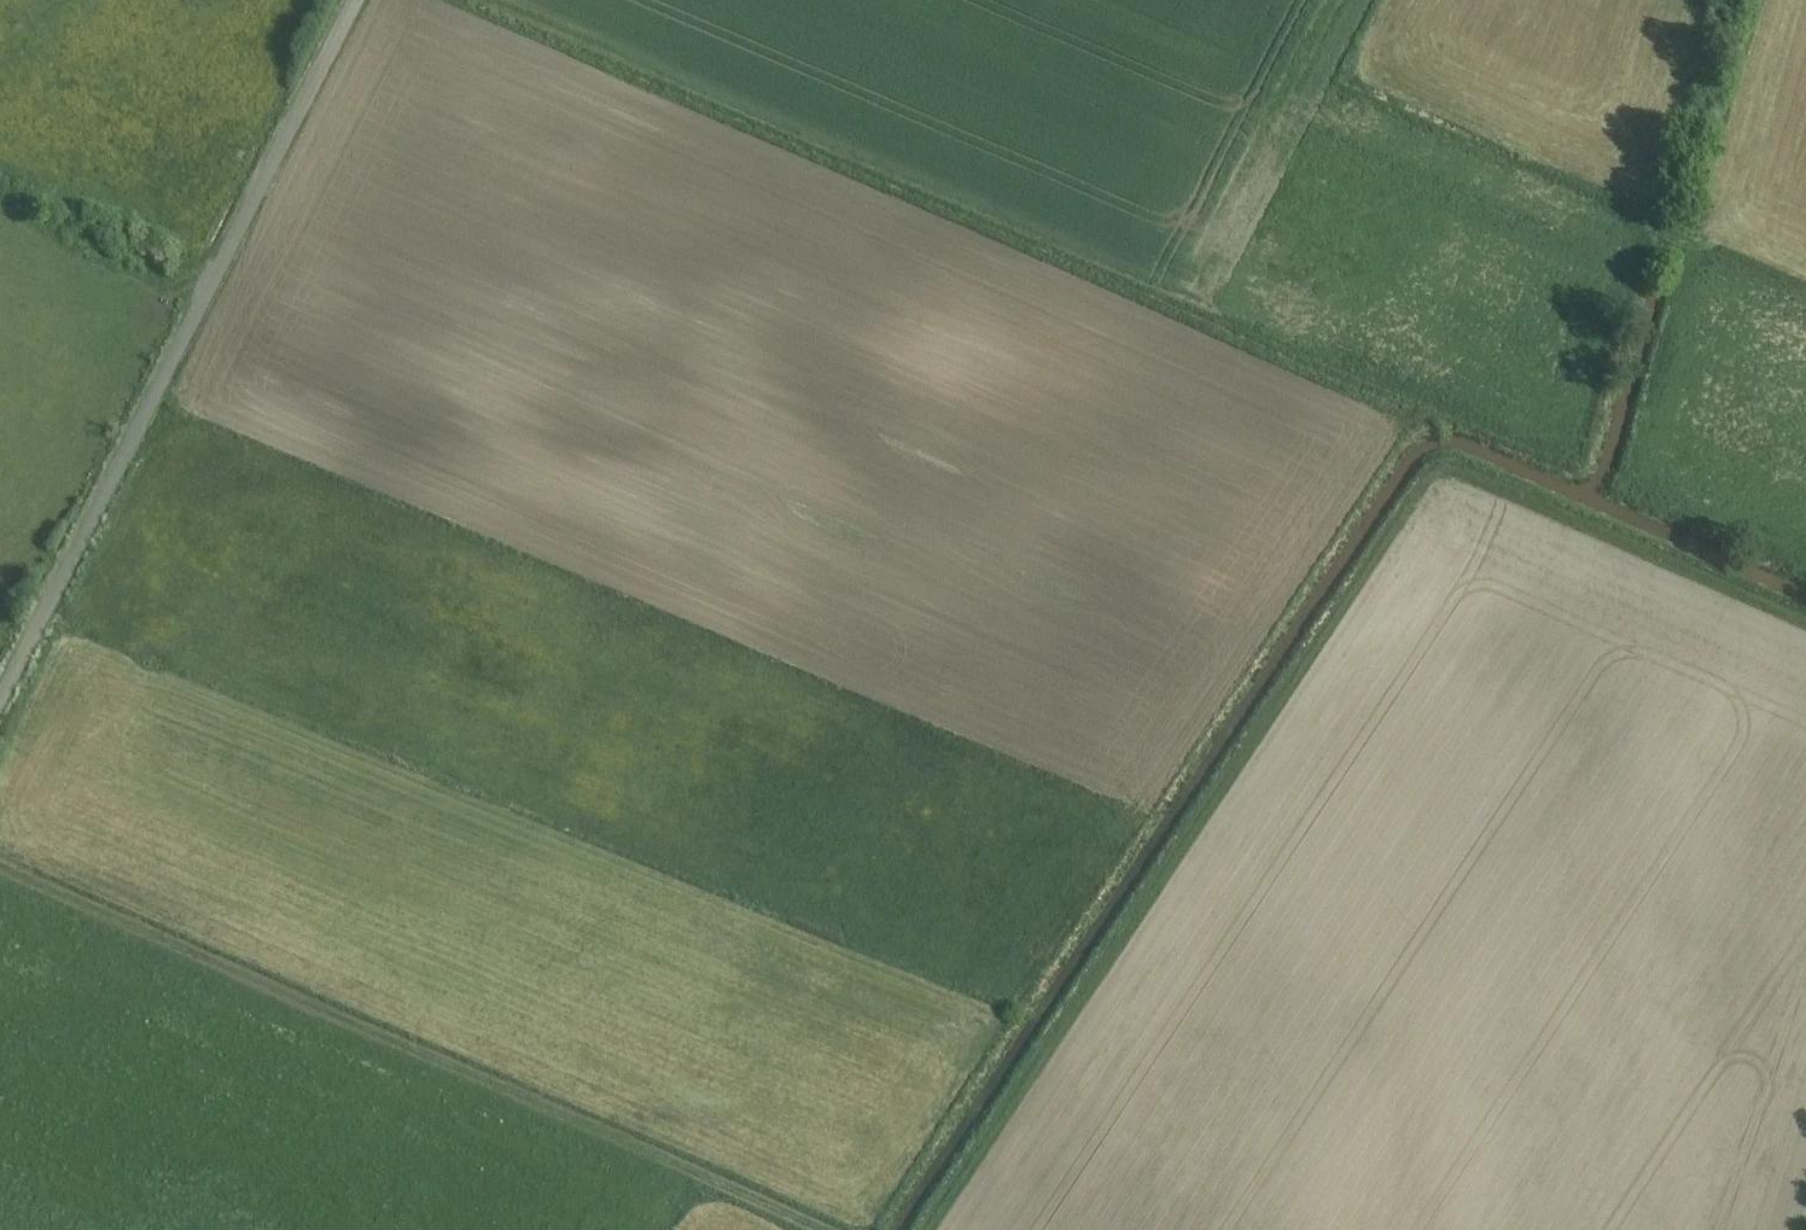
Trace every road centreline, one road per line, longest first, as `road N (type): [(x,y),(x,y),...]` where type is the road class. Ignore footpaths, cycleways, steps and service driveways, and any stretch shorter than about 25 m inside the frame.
road 1 (track): [(0,868),(829,1229)]
road 2 (unclassified): [(356,0),(0,702)]

